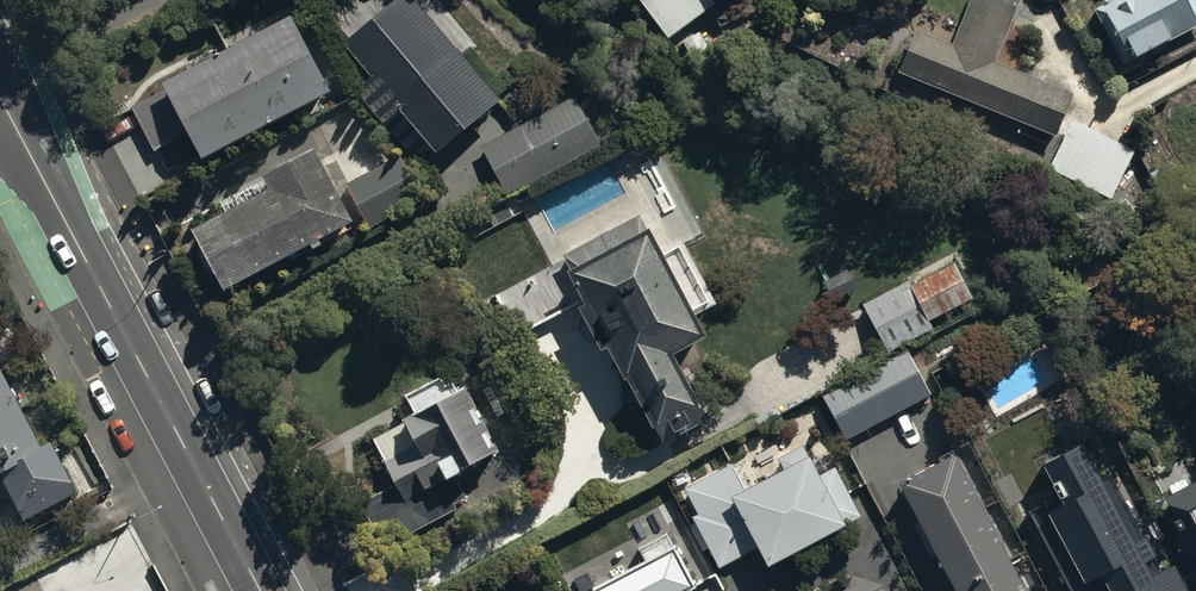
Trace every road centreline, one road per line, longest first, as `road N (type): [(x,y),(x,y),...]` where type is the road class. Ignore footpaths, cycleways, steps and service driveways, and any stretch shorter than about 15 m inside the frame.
road 1 (secondary): [(0,100),(263,590)]

